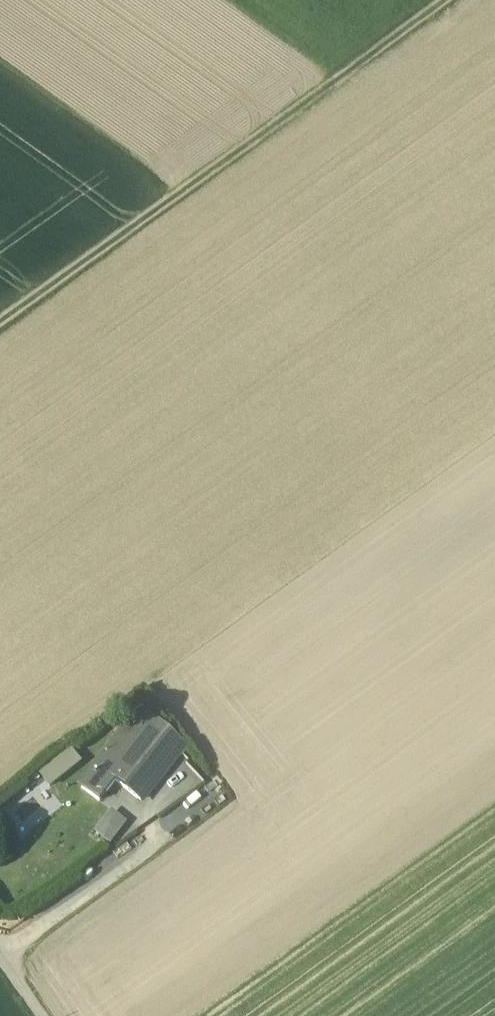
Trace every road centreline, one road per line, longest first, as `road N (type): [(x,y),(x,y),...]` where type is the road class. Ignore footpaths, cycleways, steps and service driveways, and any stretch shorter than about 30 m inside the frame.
road 1 (track): [(0,346),(357,86)]
road 2 (track): [(235,0),(357,86)]
road 3 (track): [(475,0),(357,86)]

